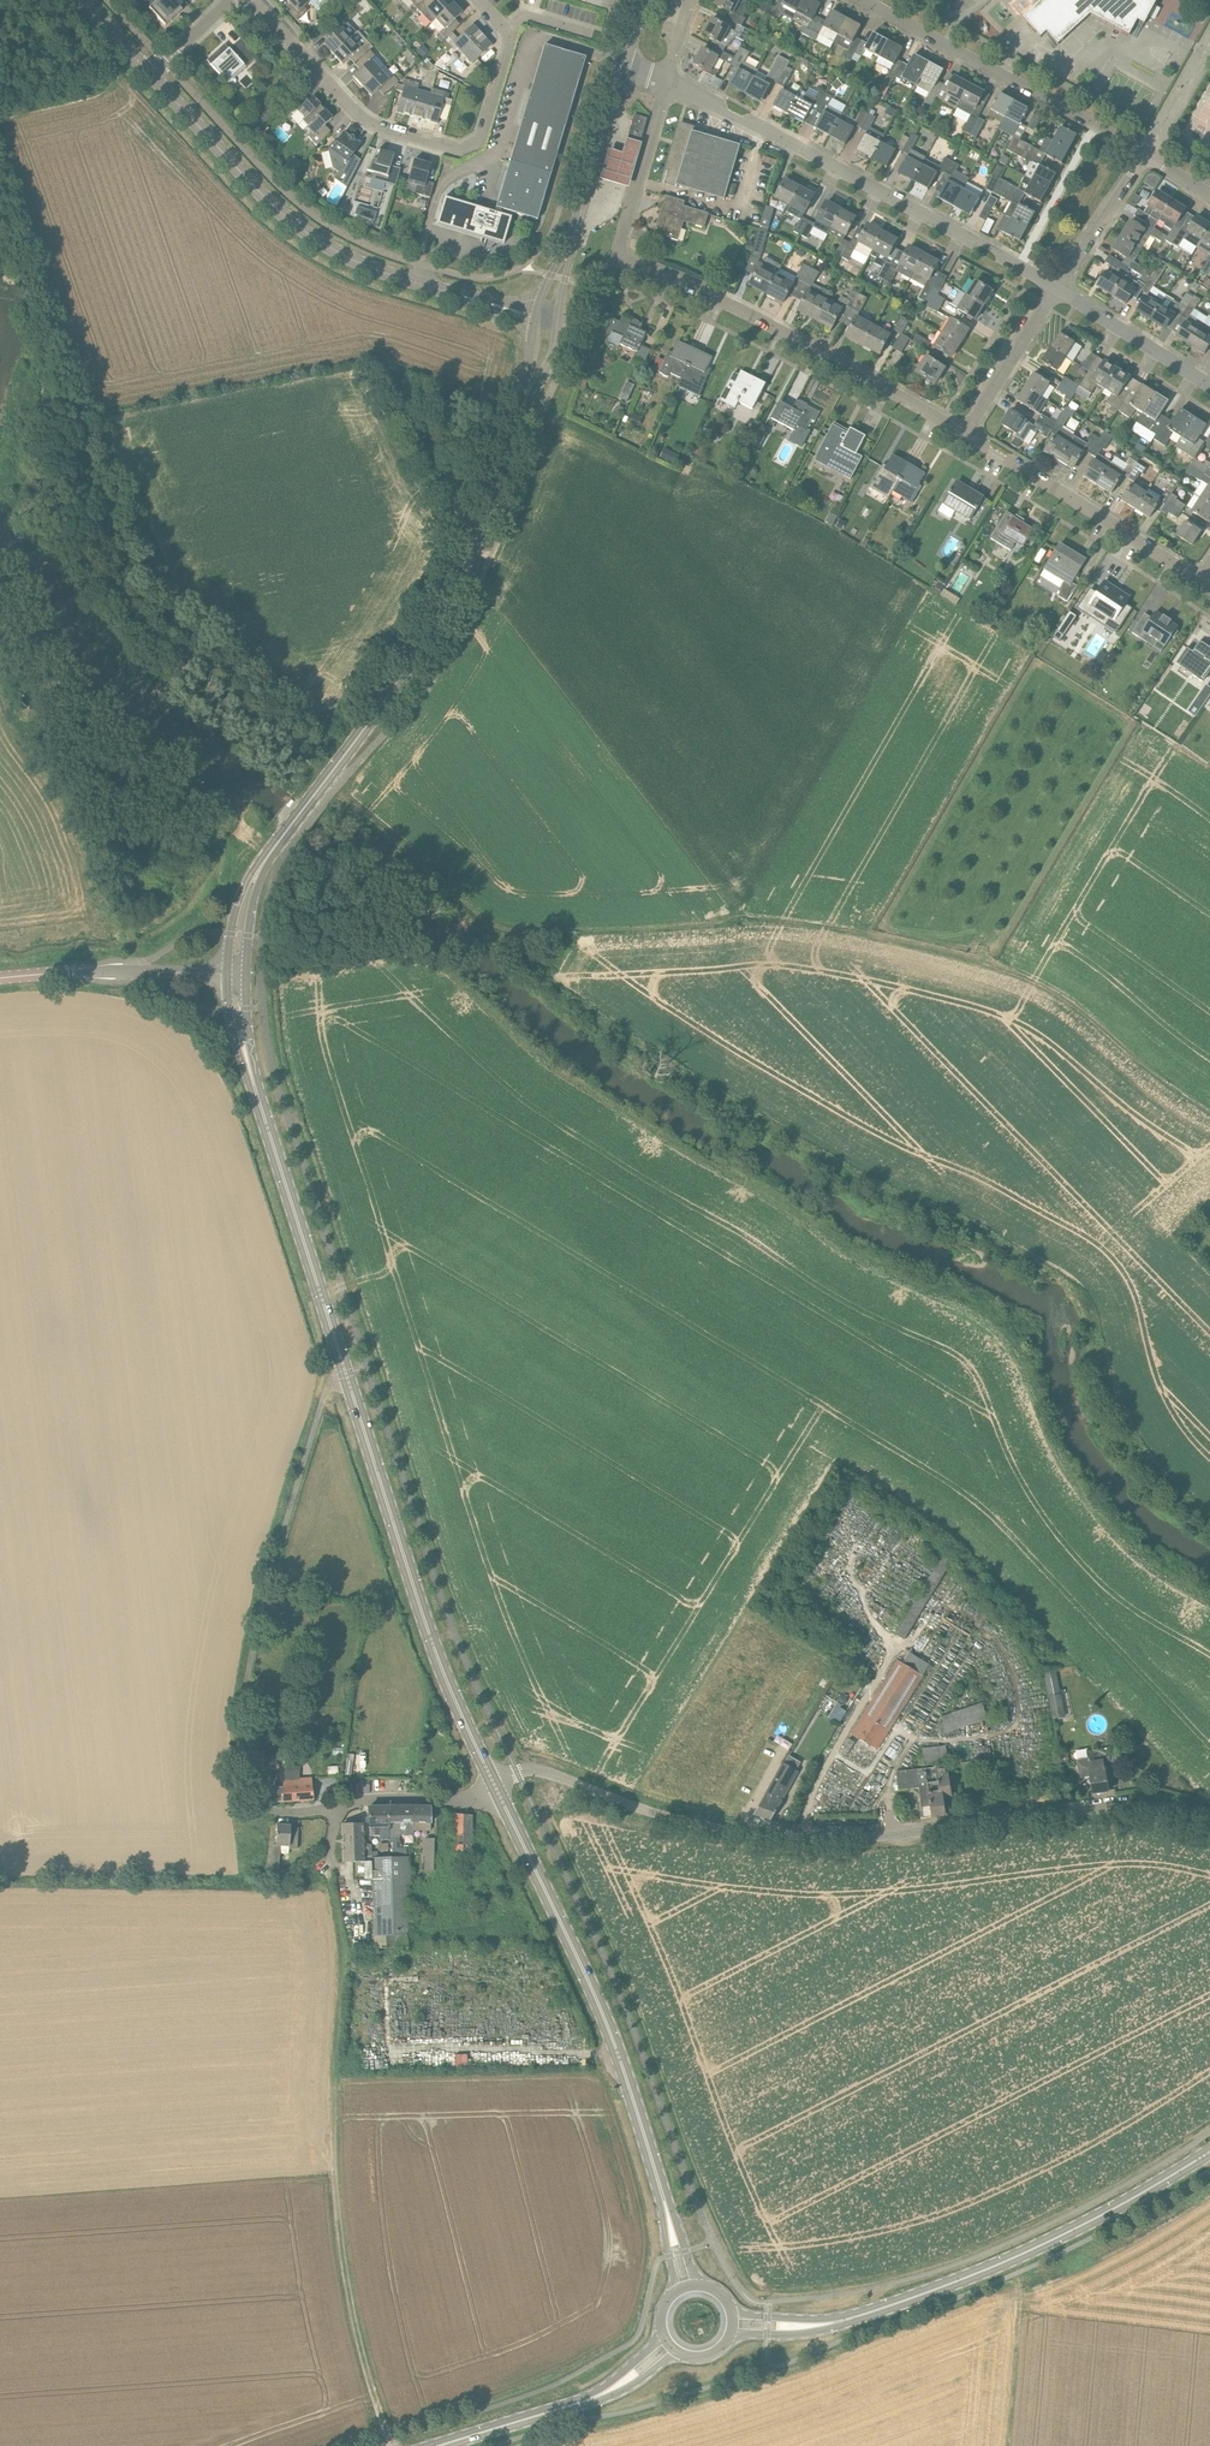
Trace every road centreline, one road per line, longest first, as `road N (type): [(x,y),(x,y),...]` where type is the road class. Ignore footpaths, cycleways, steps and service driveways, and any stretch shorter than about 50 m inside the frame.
road 1 (unclassified): [(495,1786),(536,1769),(665,1816),(788,1838),(907,1834),(1115,1807),(1209,1817)]
road 2 (tertiary): [(258,870),(389,694),(468,557),(538,365),(541,342),(530,318)]
road 3 (track): [(390,2445),(363,2370),(339,2182),(340,1955),(330,1871)]
road 4 (unclassified): [(335,1809),(265,1807),(245,1778),(239,1743),(273,1562),(326,1394),(347,1374)]
road 5 (tertiary): [(733,2324),(814,2326),(872,2313),(1010,2260),(1209,2153)]
road 6 (tertiary): [(679,2253),(599,2004),(495,1786)]
road 7 (track): [(782,920),(987,962),(1051,990),(1209,1113)]
road 8 (tertiary): [(530,318),(392,276),(315,239),(149,73)]
road 9 (residential): [(1055,288),(668,78)]
road 10 (tertiary): [(495,1786),(445,1675),(347,1374)]
road 11 (residential): [(615,260),(729,304),(967,433)]
road 12 (residential): [(1144,152),(868,0)]
road 13 (tertiary): [(347,1374),(254,1086)]
road 14 (residential): [(967,433),(1185,570),(1207,572)]
road 15 (tertiary): [(530,318),(565,268),(624,65)]
road 16 (residential): [(456,148),(373,124),(254,0)]
road 17 (tertiary): [(438,2445),(610,2391),(669,2345)]
road 18 (tertiary): [(0,978),(226,973)]
road 19 (residential): [(615,260),(668,78)]
road 20 (residential): [(1209,385),(1055,288)]
road 21 (residential): [(456,148),(483,134),(511,38),(482,0)]
road 22 (residential): [(967,433),(1055,288)]
road 23 (unclassified): [(495,1786),(465,1800),(372,1800),(335,1809)]
road 24 (residential): [(1055,288),(1144,152)]

